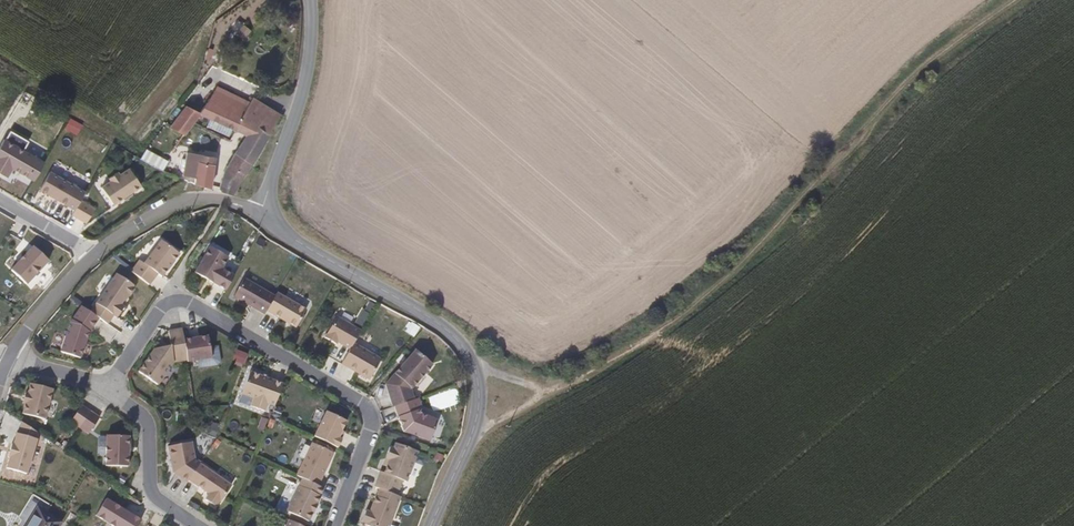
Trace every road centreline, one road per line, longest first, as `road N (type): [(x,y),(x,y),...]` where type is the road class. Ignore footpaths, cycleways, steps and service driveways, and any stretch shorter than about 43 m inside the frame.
road 1 (track): [(1016,0),(896,95),(686,316),(553,389)]
road 2 (residential): [(106,383),(158,310),(188,301),(361,401),(371,431),(334,525)]
road 3 (residential): [(429,525),(473,431),(480,394),(476,365),(448,334),(258,214)]
road 4 (residential): [(258,214),(307,68),(309,0)]
road 5 (residential): [(258,214),(207,200),(166,208),(88,256)]
road 6 (residential): [(195,525),(155,499),(150,420),(106,383)]
road 7 (residential): [(88,256),(10,359)]

